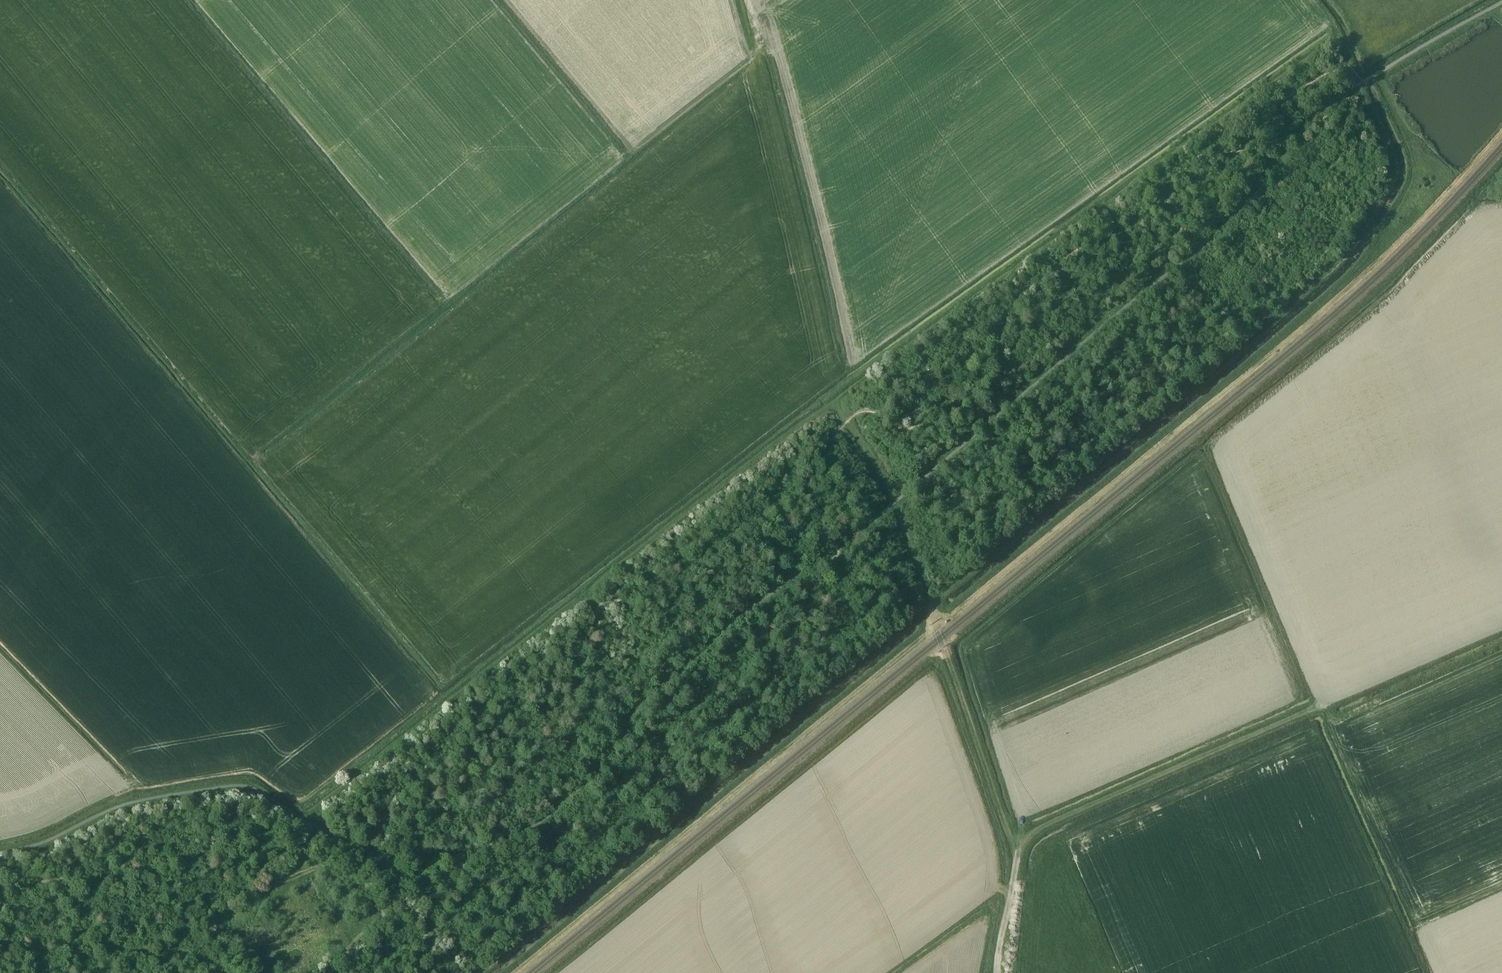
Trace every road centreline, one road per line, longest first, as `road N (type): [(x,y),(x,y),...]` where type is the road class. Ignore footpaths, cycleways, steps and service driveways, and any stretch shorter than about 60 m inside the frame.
road 1 (track): [(828,404),(848,422),(895,502),(1015,863),(997,972)]
road 2 (track): [(1015,863),(1021,840),(1036,831),(1329,704)]

